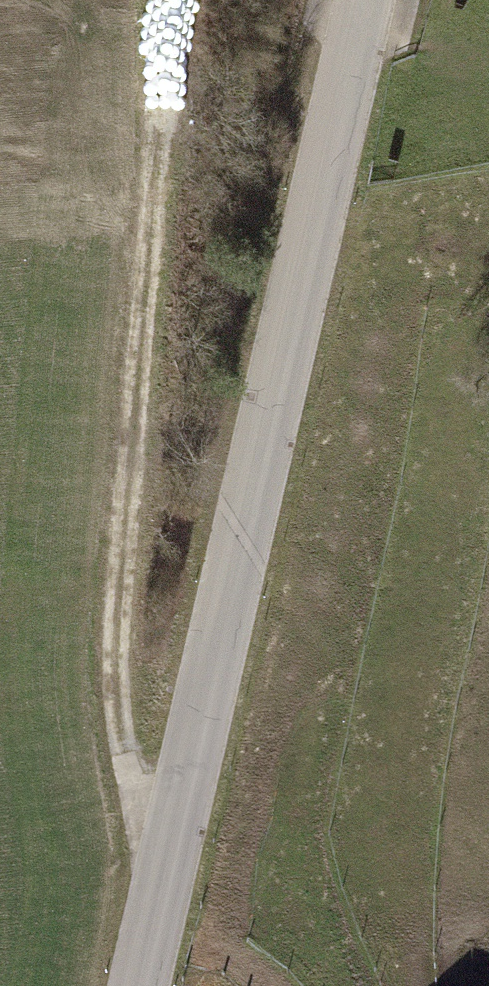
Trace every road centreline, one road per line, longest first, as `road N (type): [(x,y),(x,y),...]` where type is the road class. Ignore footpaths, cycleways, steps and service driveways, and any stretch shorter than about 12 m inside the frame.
road 1 (tertiary): [(142,985),(372,0)]
road 2 (track): [(168,875),(126,790),(102,655),(163,43)]
road 3 (track): [(157,923),(262,985)]

